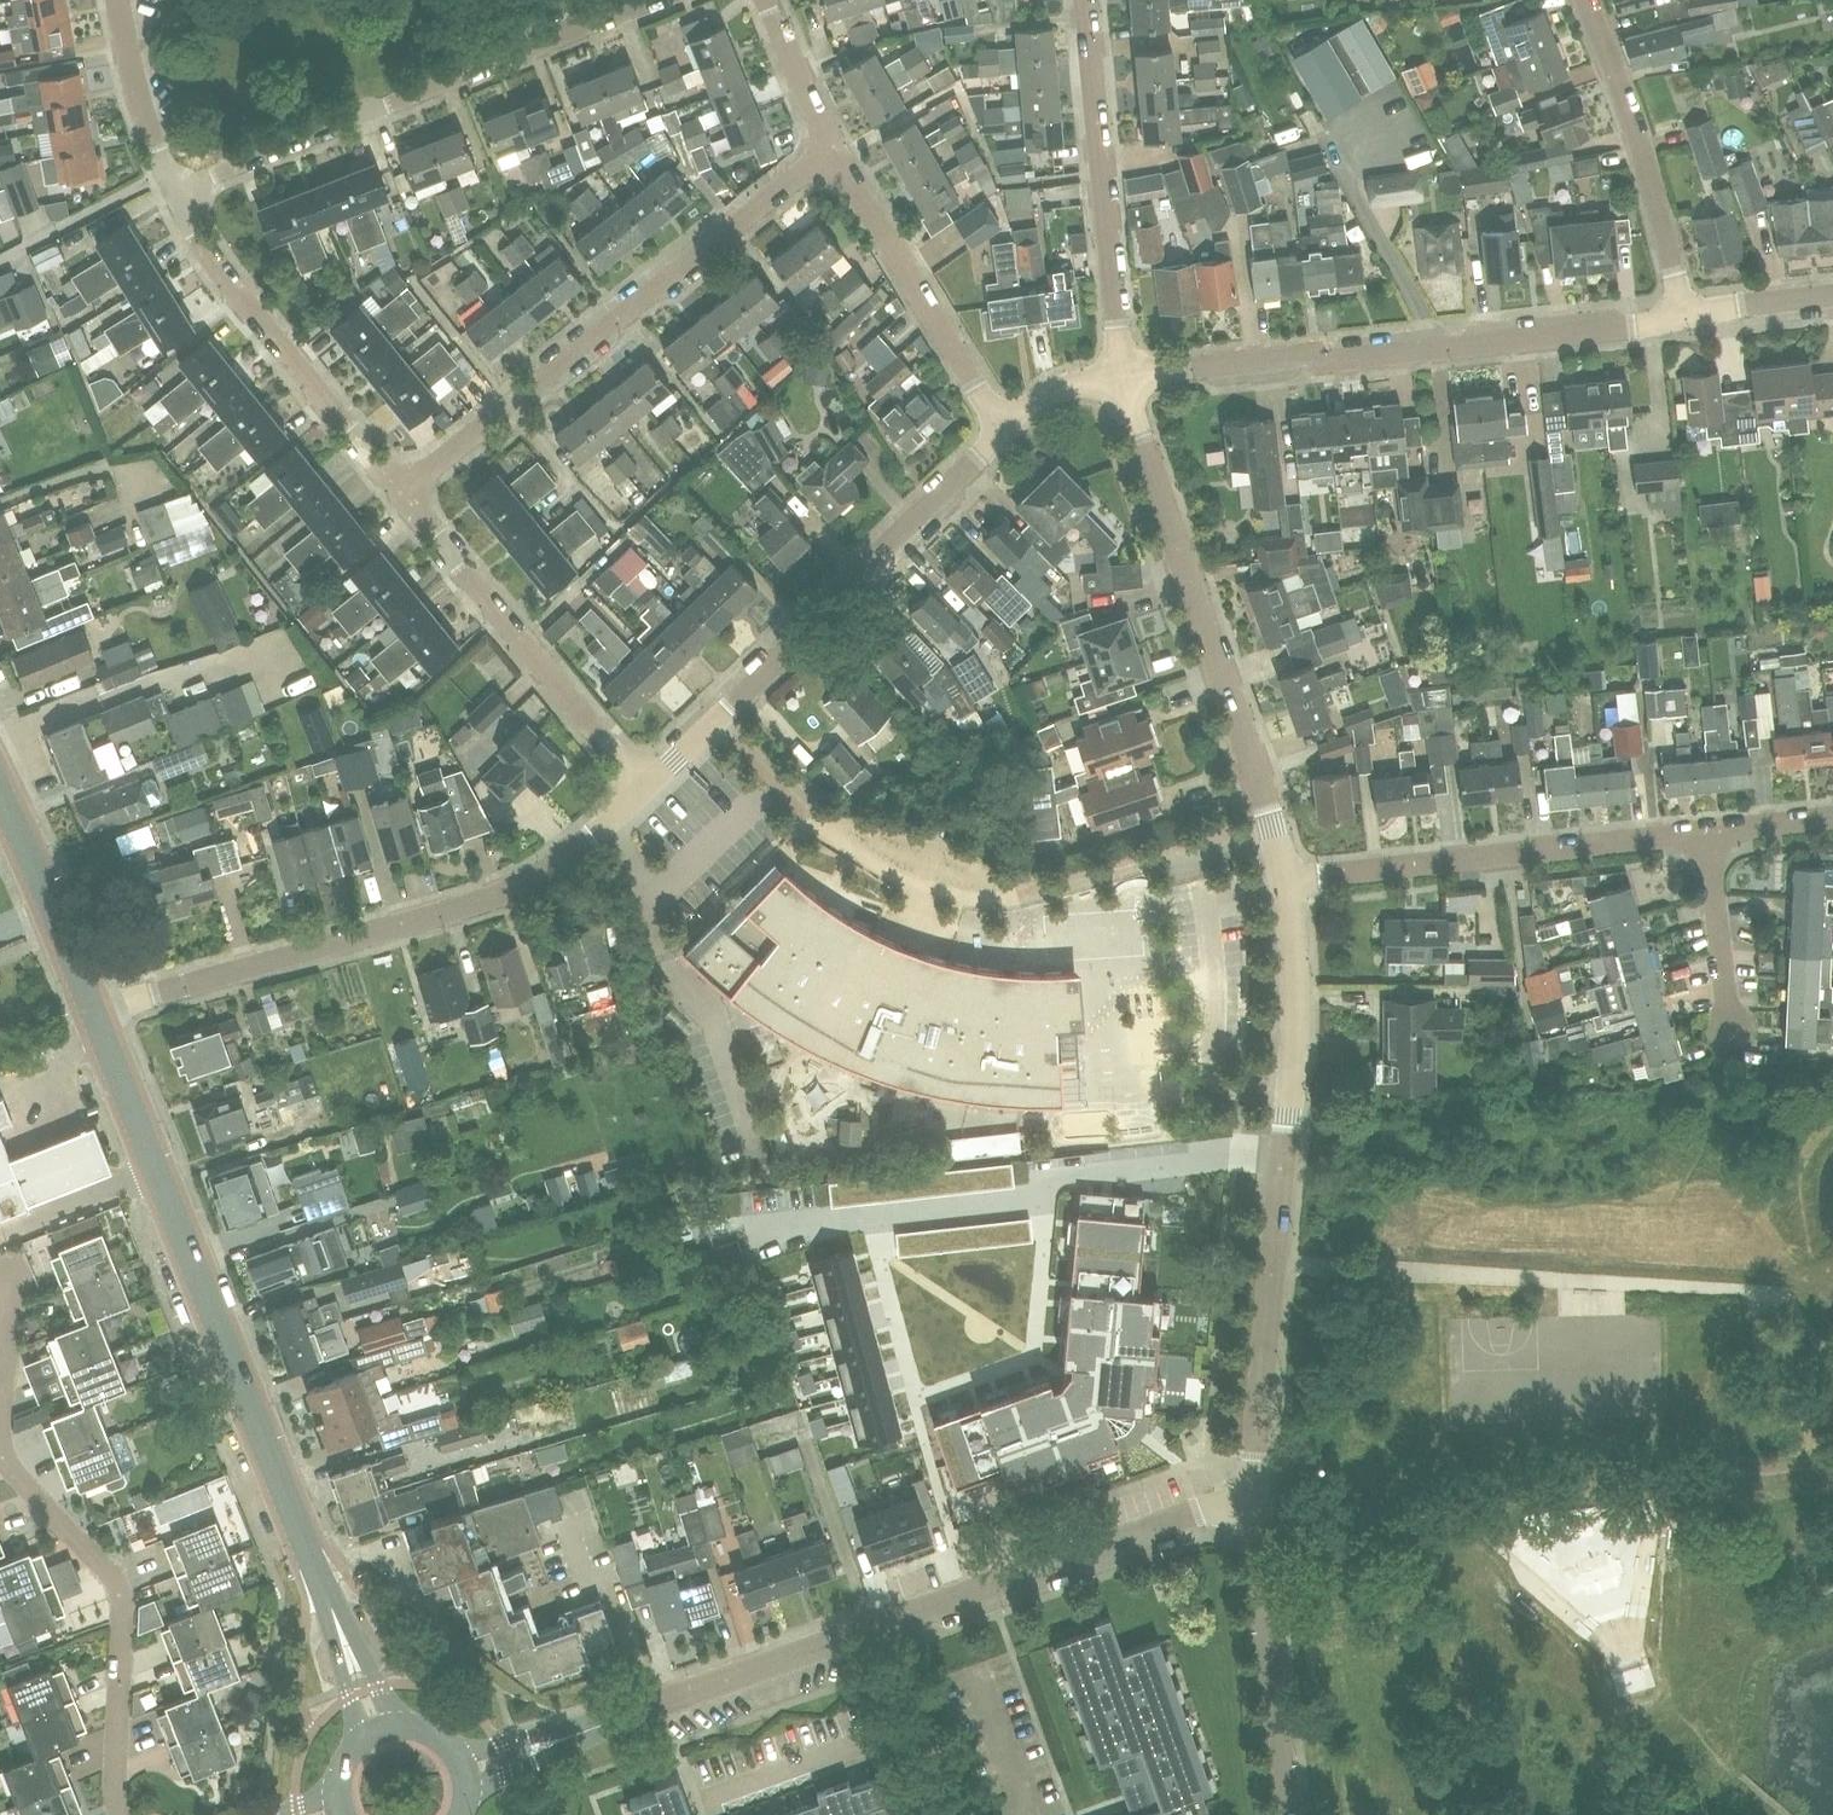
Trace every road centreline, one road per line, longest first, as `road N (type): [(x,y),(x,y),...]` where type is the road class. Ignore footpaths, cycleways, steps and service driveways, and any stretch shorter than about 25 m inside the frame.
road 1 (secondary): [(377,1731),(91,1012)]
road 2 (residential): [(1251,1503),(1295,1043),(1288,880)]
road 3 (residential): [(91,1012),(456,910),(527,881),(647,787)]
road 4 (residential): [(1122,376),(1627,328),(1684,315)]
road 5 (residential): [(400,492),(833,147)]
road 6 (residential): [(1288,880),(1252,750),(1122,376)]
road 7 (residential): [(177,192),(650,0)]
road 8 (residential): [(647,787),(1002,431)]
road 9 (residential): [(464,1772),(884,1624)]
road 10 (residential): [(1288,880),(1709,833)]
road 11 (residential): [(119,1814),(119,1590),(16,1476),(0,1438)]
road 12 (residential): [(884,1624),(1203,1511),(1251,1503)]
road 13 (residential): [(647,787),(400,492)]
road 14 (residential): [(1122,376),(1084,0)]
road 15 (residential): [(400,492),(213,266),(177,192)]
road 16 (residential): [(1684,315),(1644,157),(1585,0)]
road 17 (residential): [(1002,431),(833,147)]
road 18 (residential): [(1289,1814),(1251,1503)]
road 19 (secondary): [(91,1012),(0,799)]
road 20 (residential): [(177,192),(146,123),(117,0)]
road 21 (residential): [(1728,1027),(1709,833)]
road 22 (residential): [(833,147),(767,0)]
road 23 (residential): [(1684,315),(1832,293)]
road 24 (residential): [(0,1433),(0,1291)]
road 25 (residential): [(1002,431),(1053,392),(1122,376)]
road 26 (residential): [(1709,833),(1832,819)]

